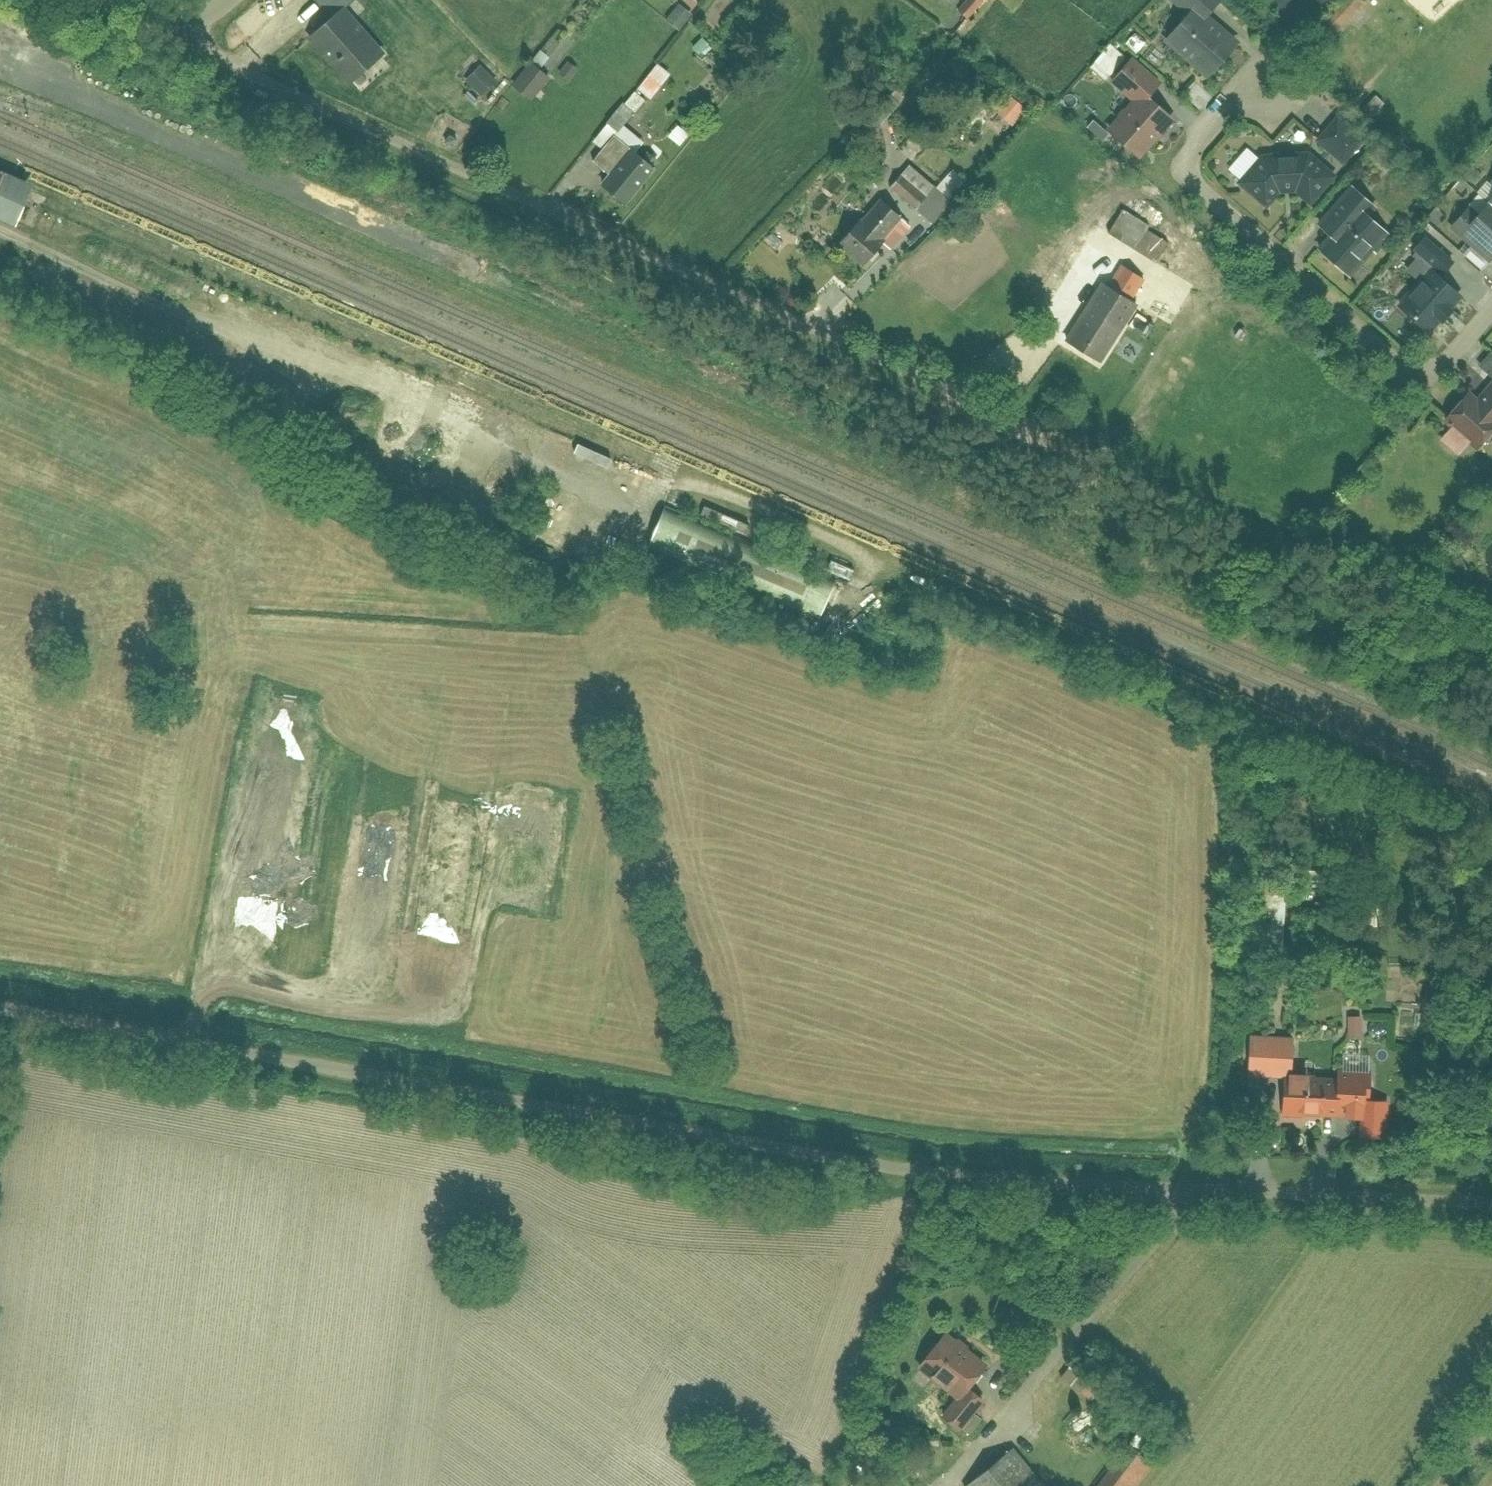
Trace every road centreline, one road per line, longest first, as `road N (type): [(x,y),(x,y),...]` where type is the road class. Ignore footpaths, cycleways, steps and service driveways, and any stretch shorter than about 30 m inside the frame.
road 1 (unclassified): [(1491,1209),(890,1162),(0,1006)]
road 2 (residential): [(181,45),(976,403)]
road 3 (residential): [(1491,308),(1435,371),(1398,366),(1187,176),(1198,136),(1241,92)]

